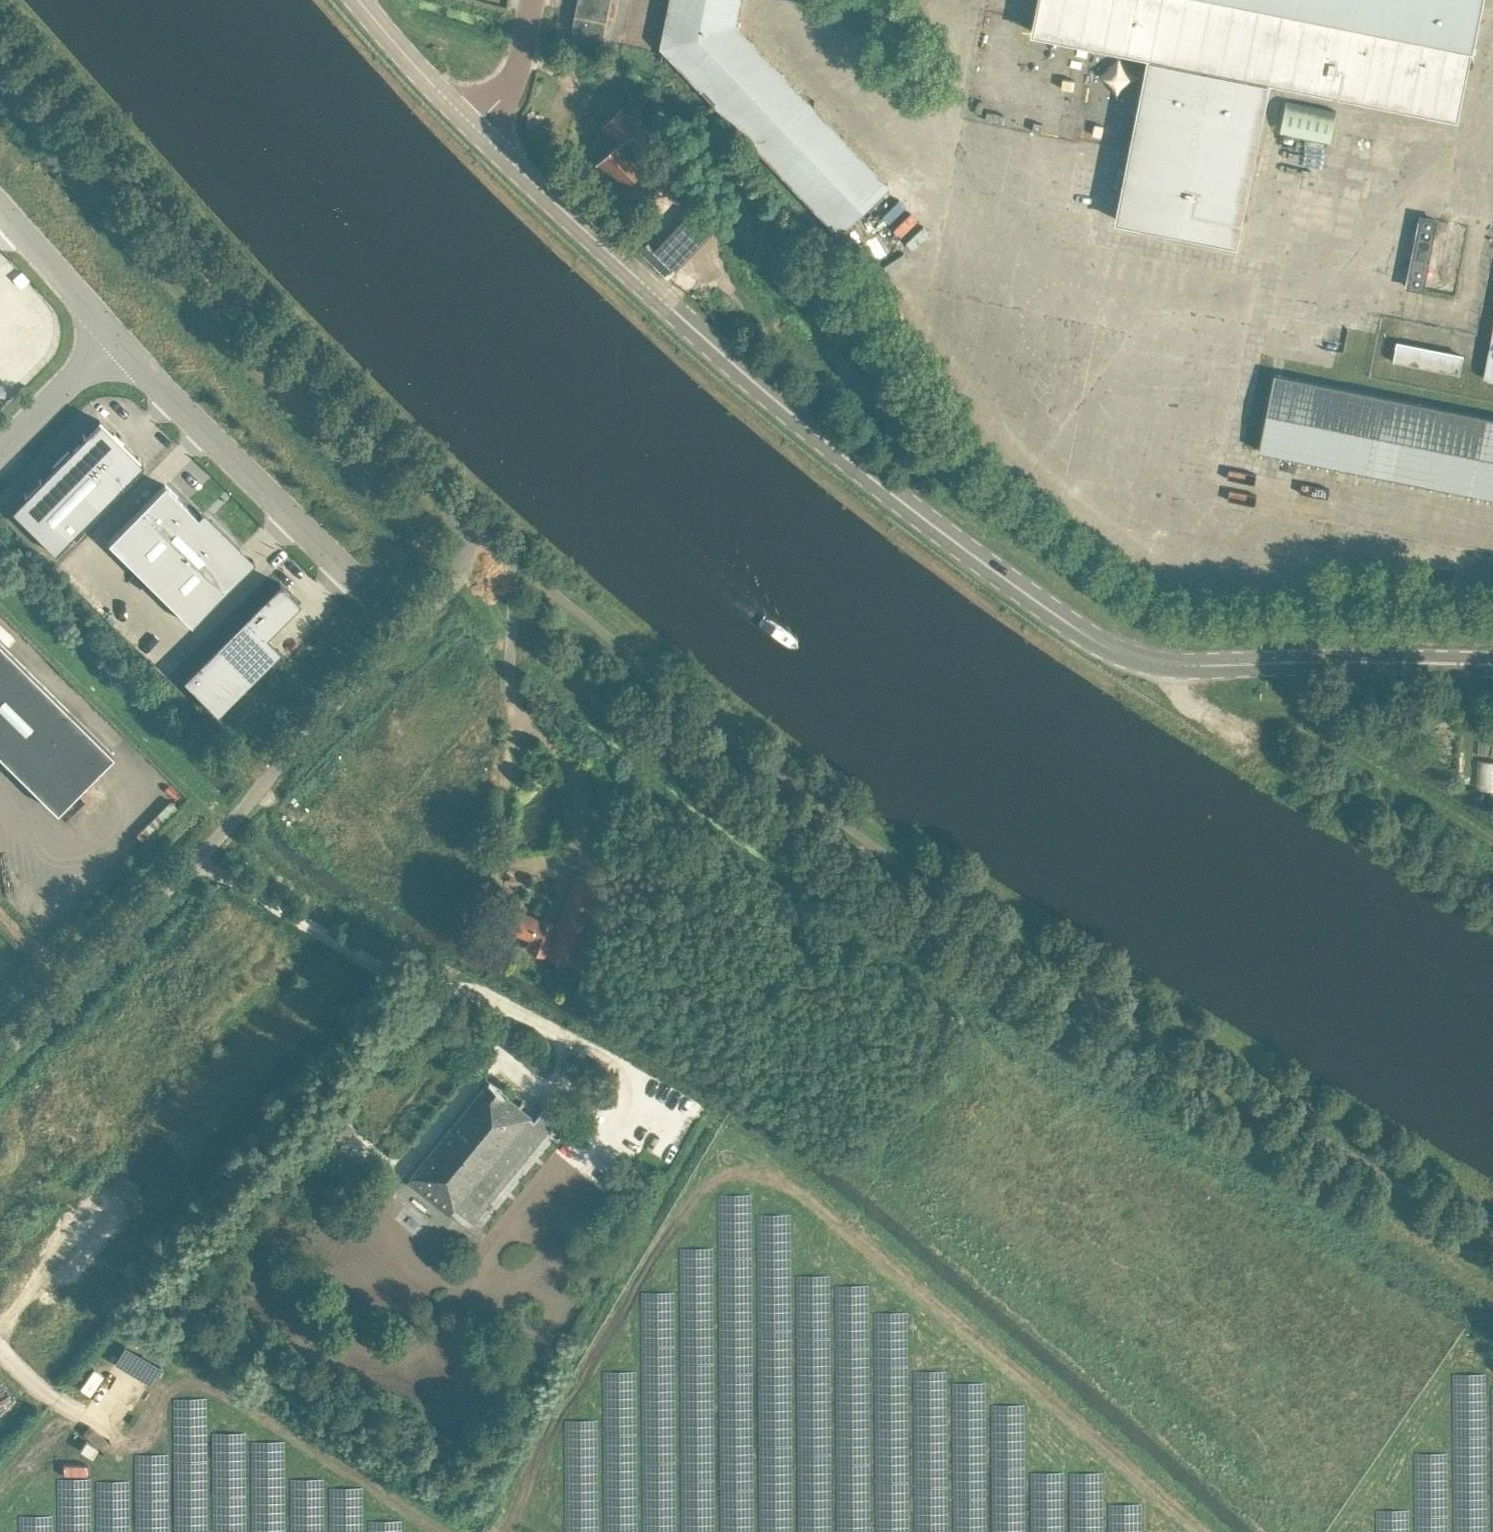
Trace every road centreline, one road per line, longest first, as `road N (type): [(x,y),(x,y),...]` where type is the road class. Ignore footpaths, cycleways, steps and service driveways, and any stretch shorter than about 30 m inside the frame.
road 1 (unclassified): [(0,1067),(368,682),(439,596),(467,535),(0,39)]
road 2 (unclassified): [(1492,664),(1169,667),(1115,654),(780,409),(474,126)]
road 3 (unclassified): [(112,337),(355,581)]
road 4 (unclassified): [(474,126),(358,0)]
road 5 (unclassified): [(0,209),(112,337)]
road 6 (unclassified): [(0,450),(112,337)]
road 7 (unclassified): [(474,126),(508,91),(531,0)]

